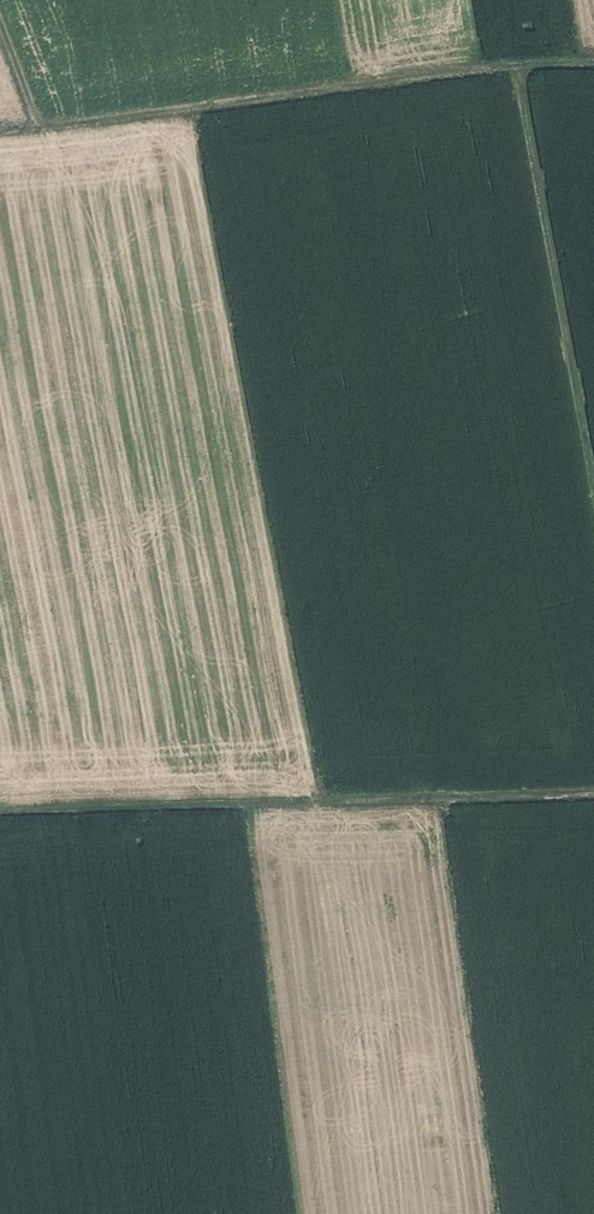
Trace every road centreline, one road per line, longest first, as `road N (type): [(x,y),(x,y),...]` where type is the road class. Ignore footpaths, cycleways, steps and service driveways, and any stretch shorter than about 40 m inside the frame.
road 1 (track): [(593,66),(521,67),(0,128)]
road 2 (track): [(593,795),(0,811)]
road 3 (track): [(521,67),(593,479)]

